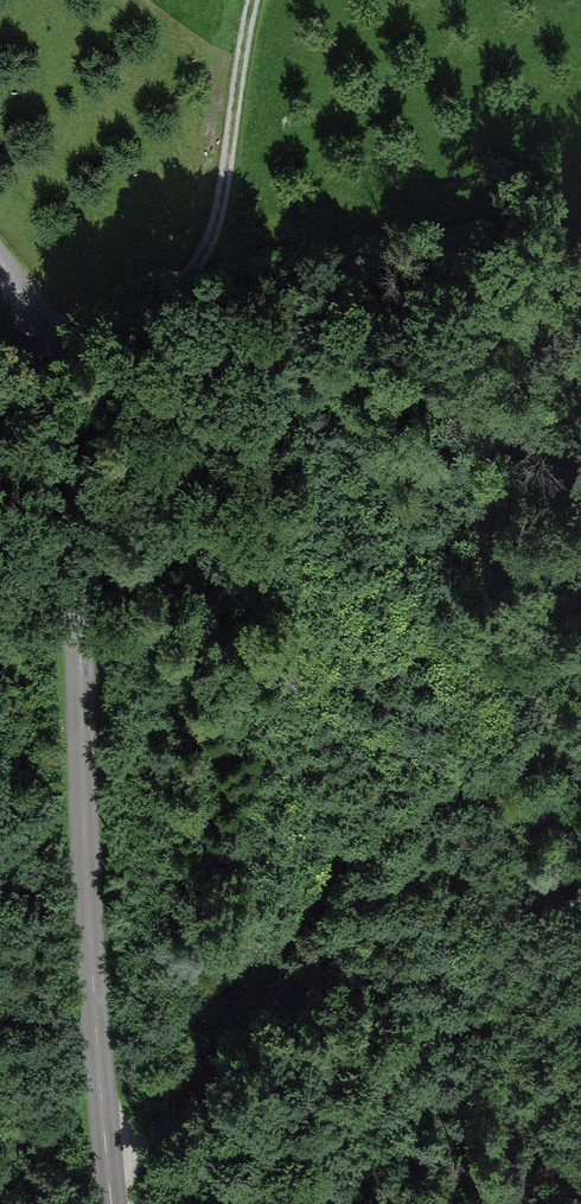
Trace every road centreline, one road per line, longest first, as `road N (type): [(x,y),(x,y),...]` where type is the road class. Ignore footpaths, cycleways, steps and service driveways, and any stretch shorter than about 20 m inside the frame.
road 1 (unclassified): [(0,261),(46,331),(73,472),(97,1069),(113,1203)]
road 2 (track): [(563,727),(401,813),(345,855),(157,1144),(110,1175)]
road 3 (track): [(252,0),(222,198),(191,275)]
road 4 (track): [(191,275),(174,291),(46,331)]

